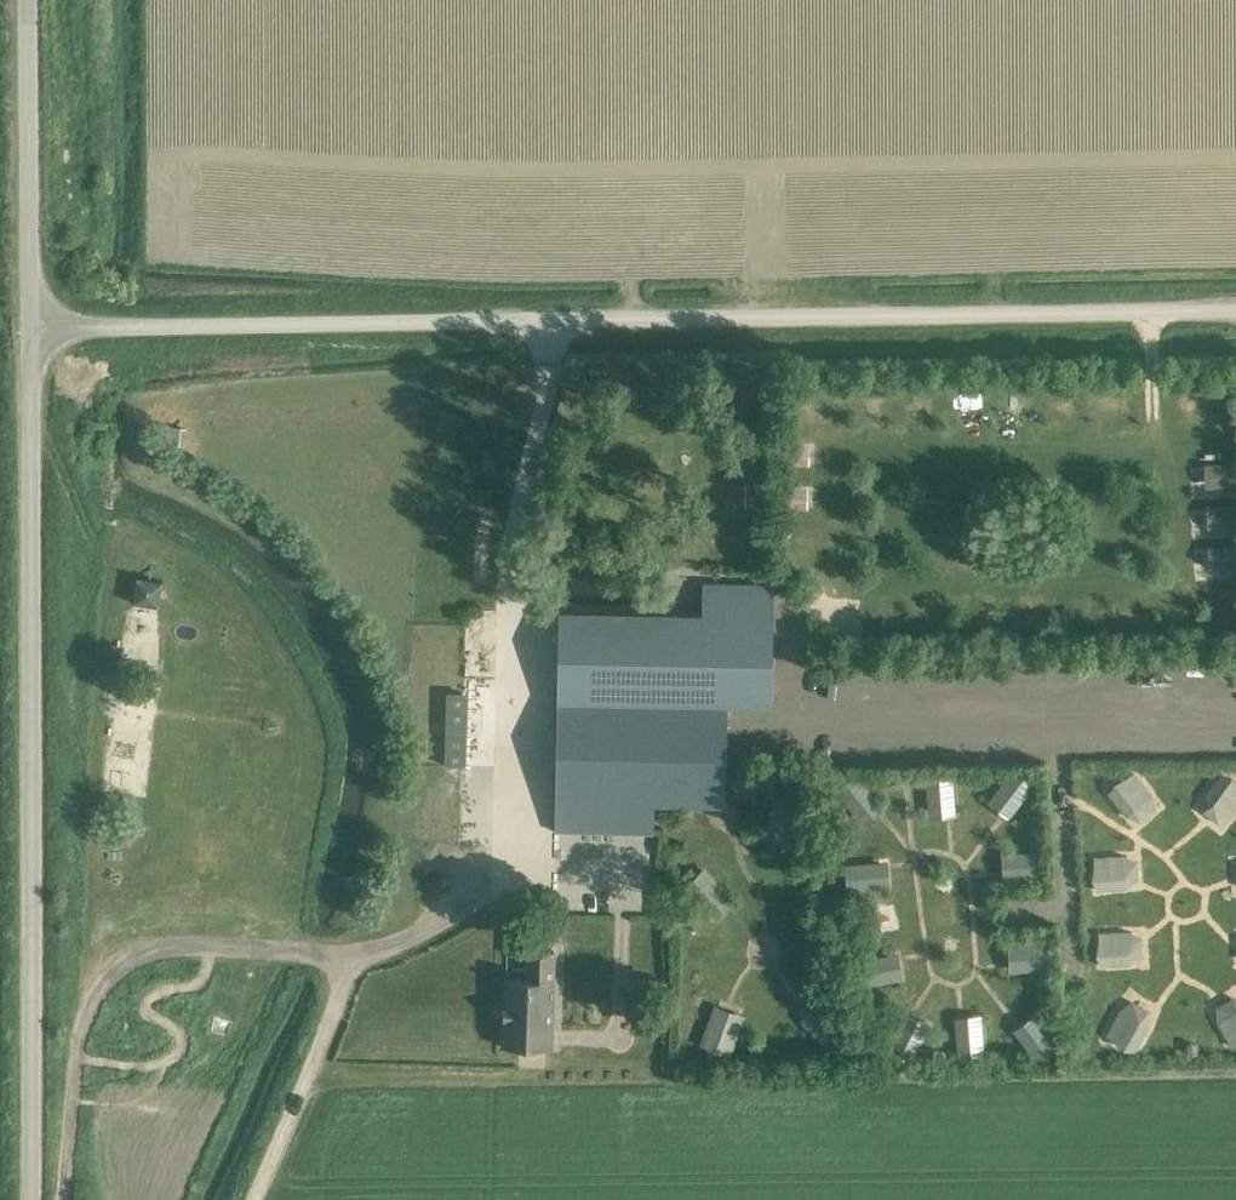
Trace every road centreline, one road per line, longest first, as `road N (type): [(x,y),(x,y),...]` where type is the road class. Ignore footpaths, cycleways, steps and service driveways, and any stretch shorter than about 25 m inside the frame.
road 1 (unclassified): [(1235,311),(29,328)]
road 2 (tertiary): [(32,1199),(29,328)]
road 3 (tertiary): [(29,328),(28,0)]
road 4 (track): [(339,953),(335,1004),(252,1199)]

